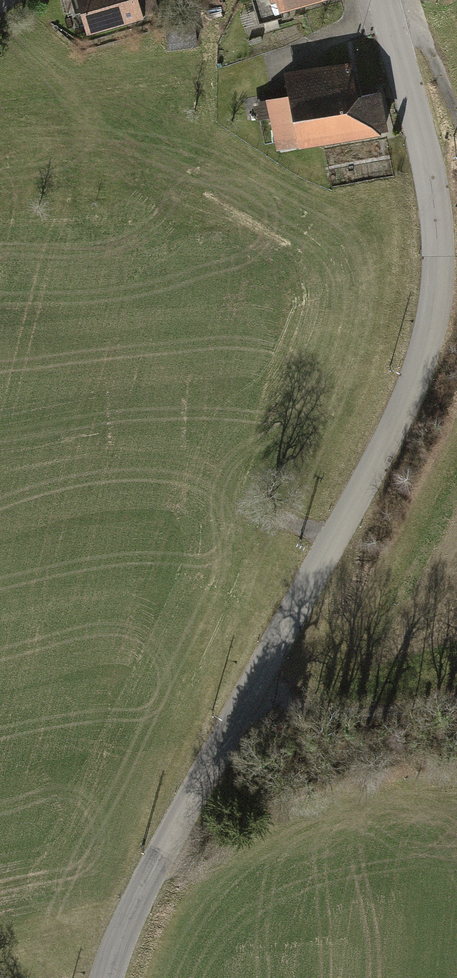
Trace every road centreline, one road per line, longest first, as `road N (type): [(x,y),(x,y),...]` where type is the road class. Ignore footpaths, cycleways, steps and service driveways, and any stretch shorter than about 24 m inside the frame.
road 1 (tertiary): [(385,0),(430,178),(439,302),(409,389),(168,844),(109,977)]
road 2 (track): [(456,425),(357,662),(349,721)]
road 3 (track): [(252,691),(301,718),(349,721),(456,699)]
road 4 (track): [(388,15),(427,46),(456,121)]

